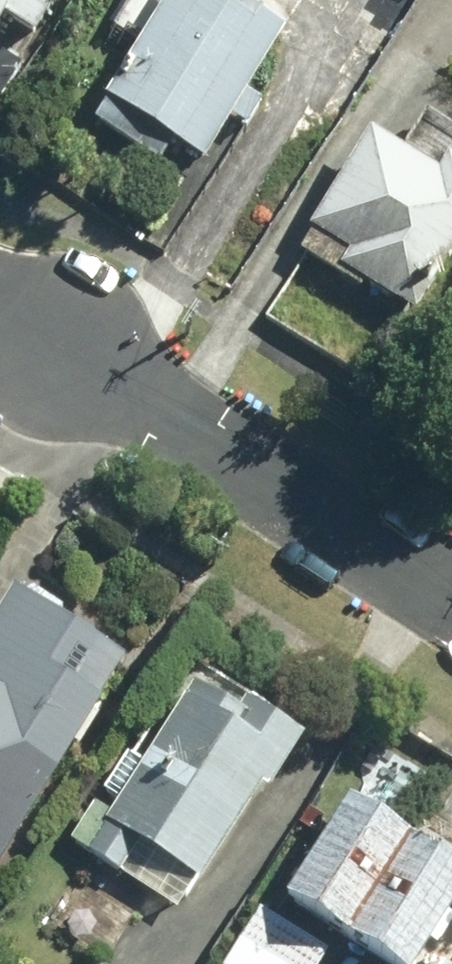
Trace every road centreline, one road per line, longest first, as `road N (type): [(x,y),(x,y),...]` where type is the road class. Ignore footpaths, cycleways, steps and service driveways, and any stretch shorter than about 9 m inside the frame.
road 1 (residential): [(451,599),(0,310)]

